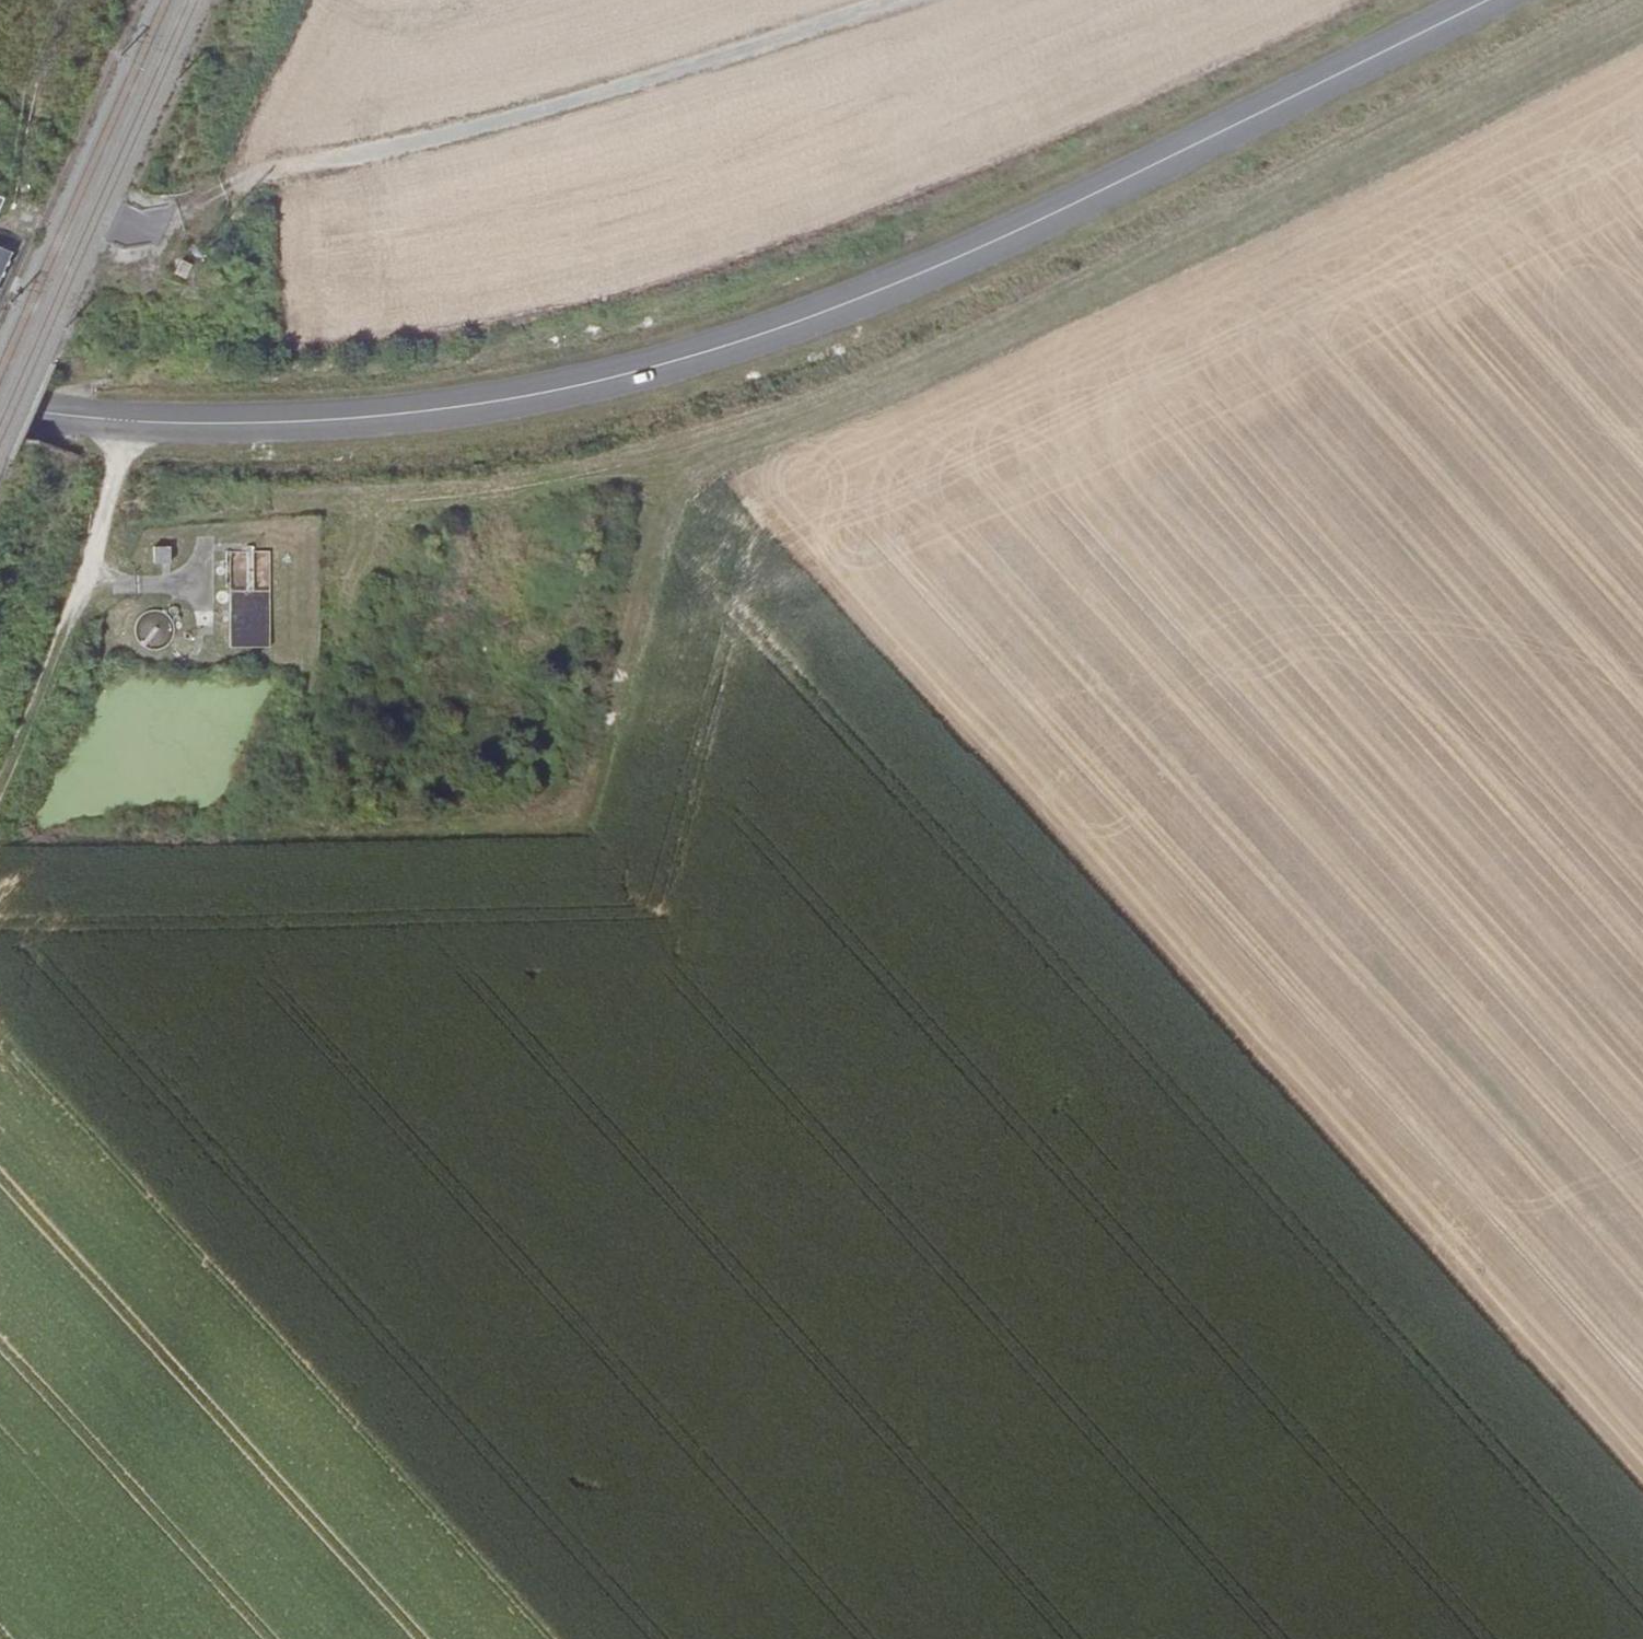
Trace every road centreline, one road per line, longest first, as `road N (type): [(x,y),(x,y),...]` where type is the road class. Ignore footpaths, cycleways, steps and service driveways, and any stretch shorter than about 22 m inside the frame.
road 1 (secondary): [(1498,0),(911,283),(611,384),(457,412),(299,425),(0,409)]
road 2 (track): [(0,803),(92,583),(134,421)]

